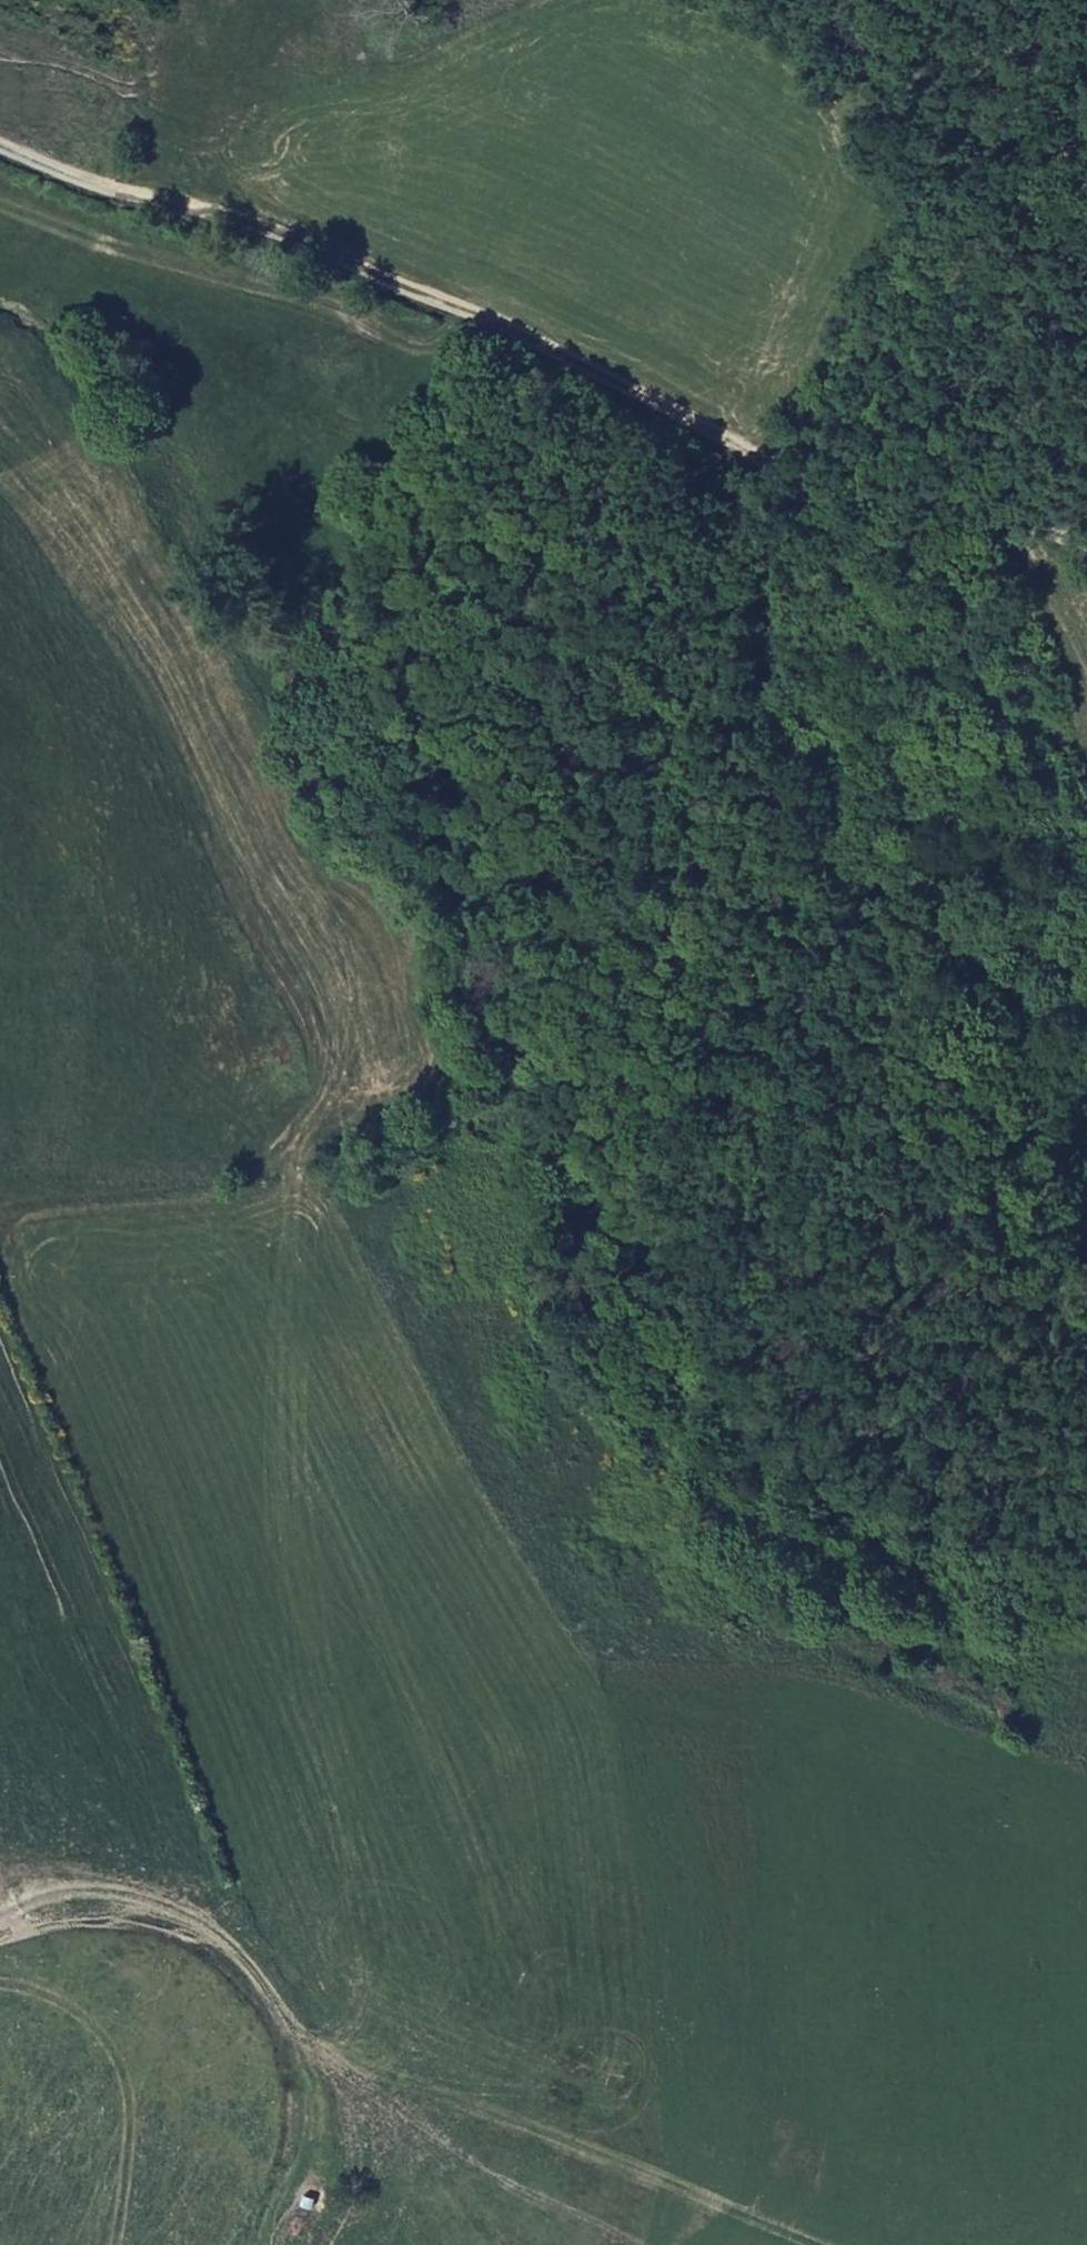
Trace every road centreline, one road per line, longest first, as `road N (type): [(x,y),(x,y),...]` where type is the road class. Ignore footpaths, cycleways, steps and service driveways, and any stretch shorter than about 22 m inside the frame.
road 1 (track): [(0,150),(98,188),(285,236),(391,278),(614,385),(778,479),(858,506),(960,513),(1086,554)]
road 2 (track): [(273,2244),(302,2174),(308,2071),(295,2028),(258,1970),(199,1924),(113,1899),(25,1904),(0,1920)]

